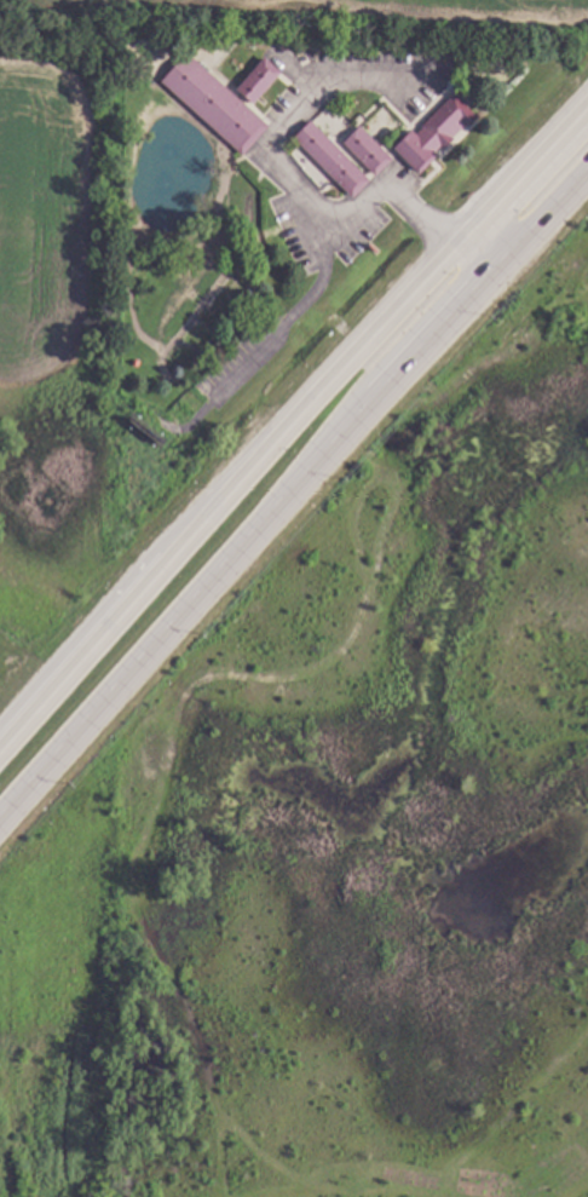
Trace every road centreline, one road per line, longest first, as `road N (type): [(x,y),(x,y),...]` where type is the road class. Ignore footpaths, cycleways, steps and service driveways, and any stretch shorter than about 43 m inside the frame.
road 1 (trunk): [(0,812),(587,165)]
road 2 (trunk): [(587,104),(0,750)]

